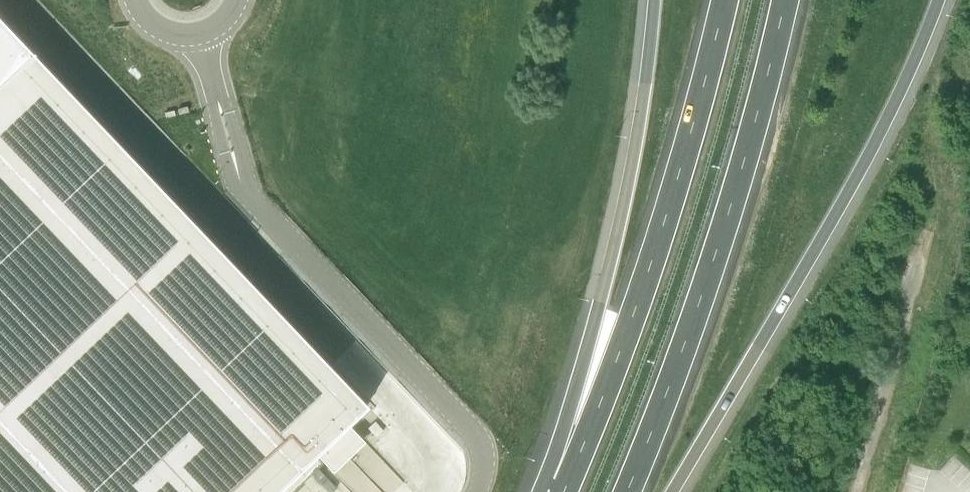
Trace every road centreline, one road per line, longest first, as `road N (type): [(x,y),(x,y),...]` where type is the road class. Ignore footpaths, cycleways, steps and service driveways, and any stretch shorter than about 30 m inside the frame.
road 1 (trunk): [(673,491),(893,117),(945,0)]
road 2 (trunk): [(627,491),(730,220),(786,0)]
road 3 (trunk): [(725,0),(646,286),(567,488)]
road 4 (trunk): [(654,0),(635,150),(567,488)]
road 5 (unclassified): [(854,491),(928,228)]
road 6 (unclassified): [(139,15),(160,33),(201,37),(226,24),(242,0)]

